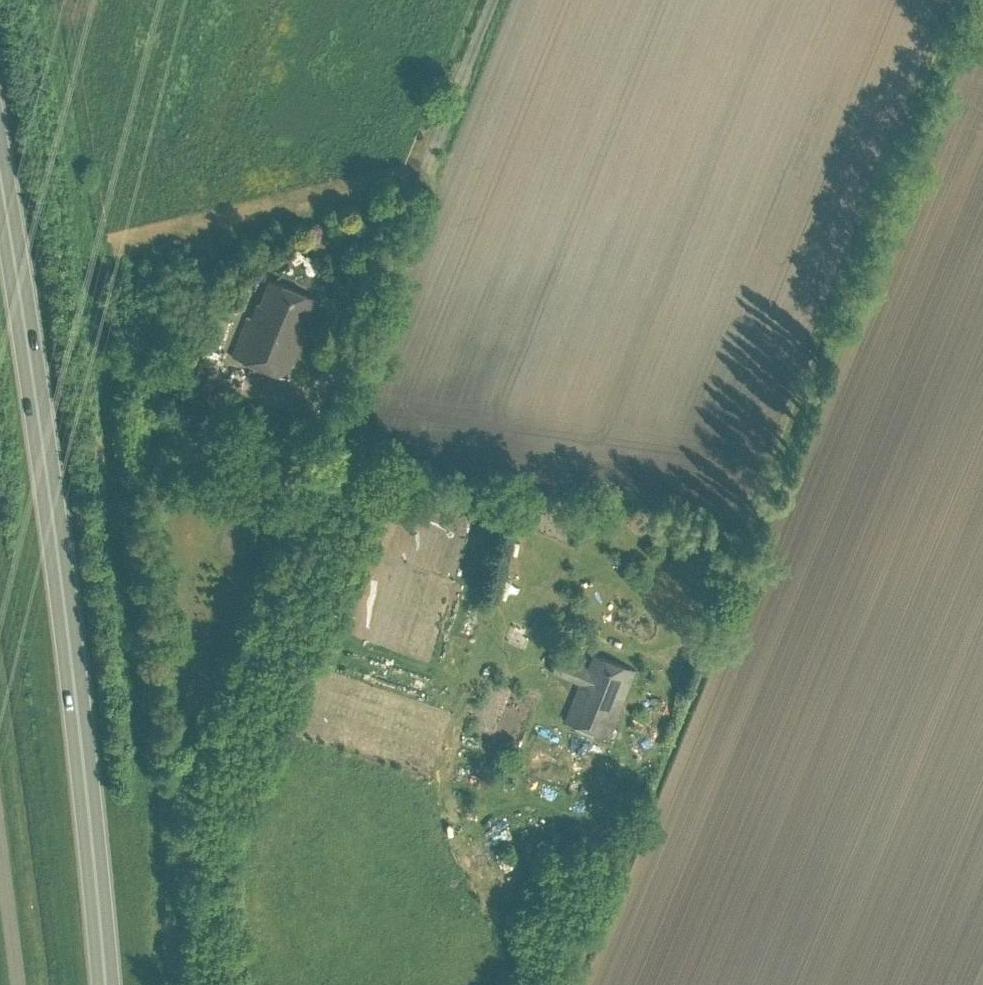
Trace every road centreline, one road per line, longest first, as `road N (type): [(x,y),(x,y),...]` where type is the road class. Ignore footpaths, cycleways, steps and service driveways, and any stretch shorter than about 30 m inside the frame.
road 1 (trunk): [(105,984),(59,556),(0,177)]
road 2 (track): [(955,0),(698,627)]
road 3 (unclassified): [(16,984),(0,855)]

